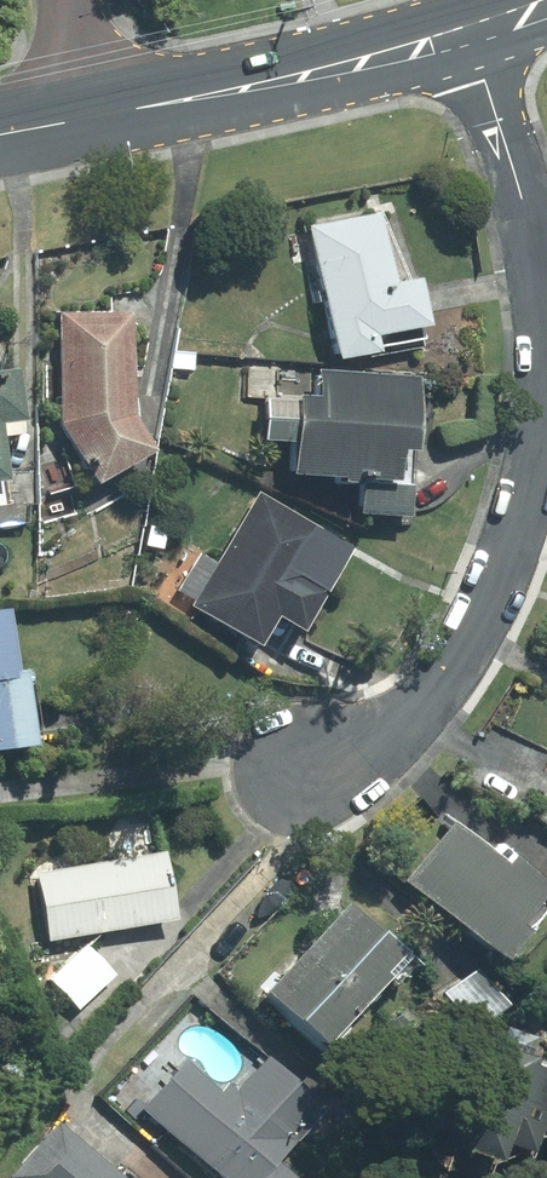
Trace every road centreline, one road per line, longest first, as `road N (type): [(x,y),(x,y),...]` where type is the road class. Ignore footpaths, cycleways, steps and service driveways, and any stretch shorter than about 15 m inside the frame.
road 1 (residential): [(290,774),(402,727),(455,667),(520,529),(546,404)]
road 2 (tertiary): [(94,117),(469,31)]
road 3 (residential): [(546,322),(530,226),(469,31)]
road 4 (residential): [(66,0),(94,117)]

